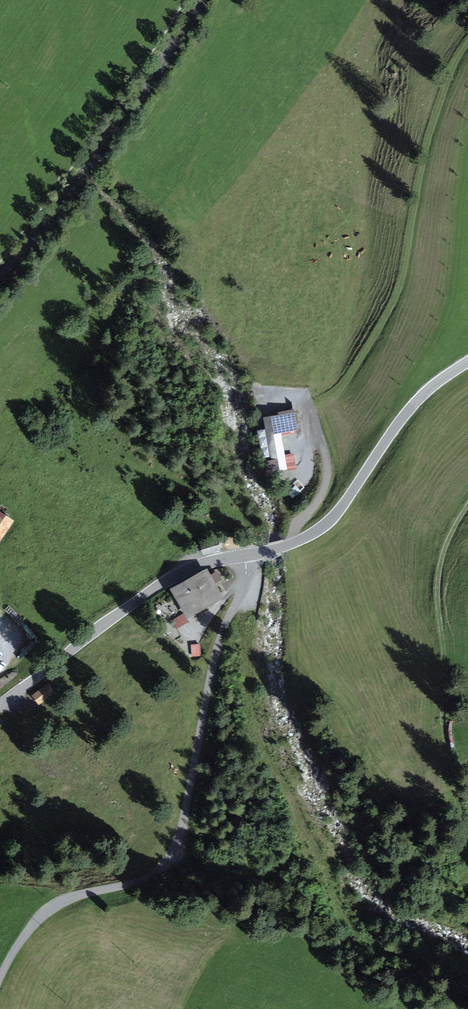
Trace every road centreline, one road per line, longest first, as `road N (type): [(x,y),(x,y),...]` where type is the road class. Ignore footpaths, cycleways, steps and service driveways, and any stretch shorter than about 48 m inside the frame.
road 1 (unclassified): [(246,555),(217,650),(172,857),(147,879),(50,909),(0,979)]
road 2 (track): [(246,563),(256,739),(318,849),(347,920),(377,948),(467,974)]
road 3 (track): [(369,0),(335,355),(310,392)]
road 4 (track): [(467,499),(437,573),(445,741),(467,844)]
road 5 (tertiary): [(467,362),(410,409),(332,518),(294,544),(246,555)]
road 6 (tertiary): [(246,555),(172,578),(0,706)]

